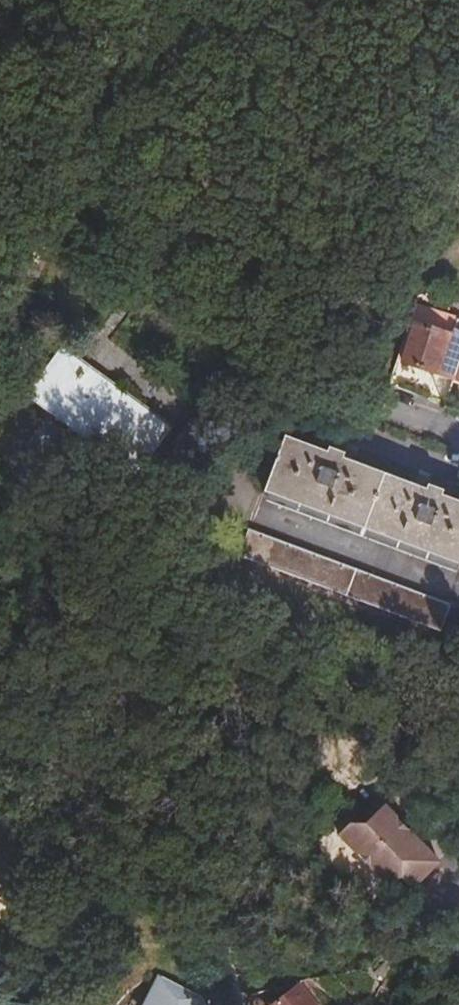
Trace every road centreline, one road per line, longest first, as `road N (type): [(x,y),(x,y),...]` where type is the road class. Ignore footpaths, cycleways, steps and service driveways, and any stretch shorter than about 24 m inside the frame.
road 1 (track): [(0,111),(89,208),(195,299),(330,388)]
road 2 (track): [(0,762),(182,902),(214,952)]
road 3 (residential): [(458,437),(330,388)]

